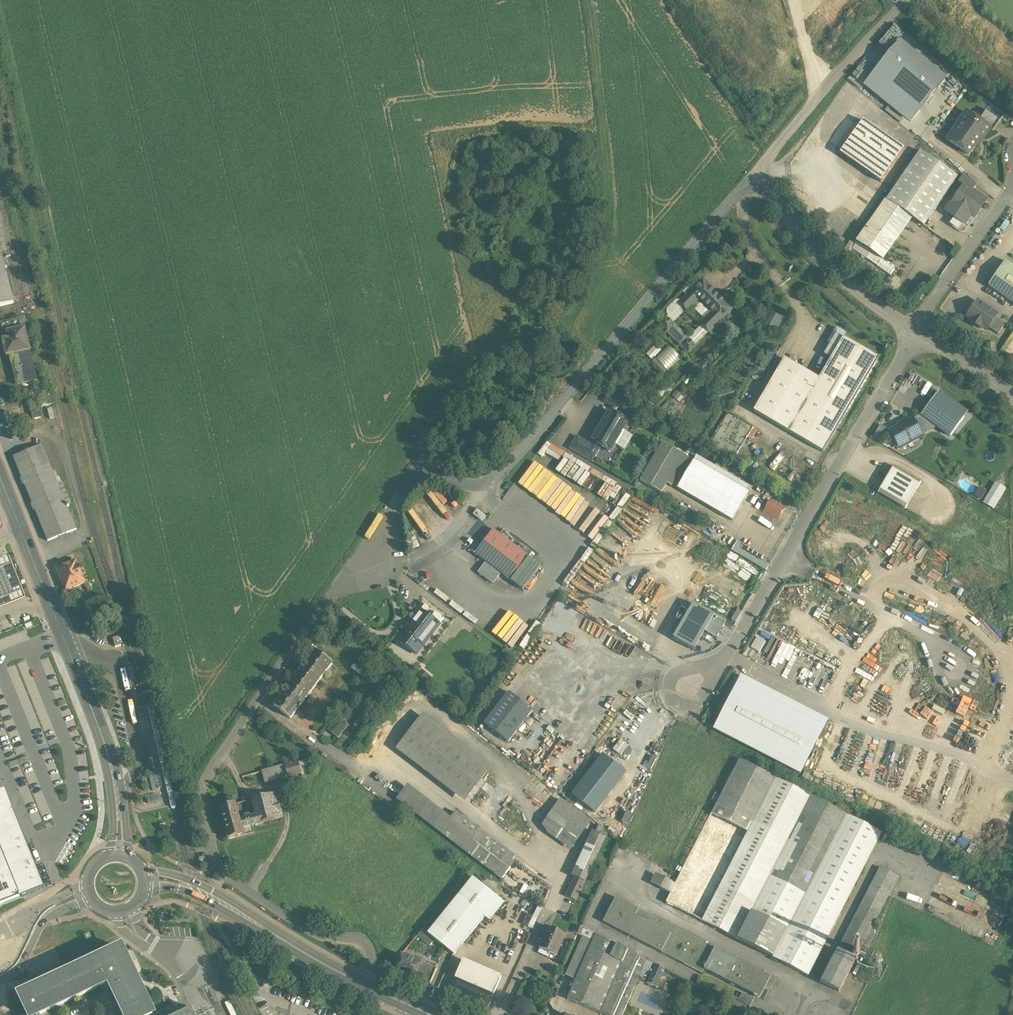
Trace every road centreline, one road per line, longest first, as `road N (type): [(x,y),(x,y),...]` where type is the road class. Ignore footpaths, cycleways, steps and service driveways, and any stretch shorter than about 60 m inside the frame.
road 1 (residential): [(761,175),(486,488),(422,469),(207,785),(226,871),(312,934),(364,942),(369,960),(361,983)]
road 2 (secondary): [(120,858),(107,752),(0,475)]
road 3 (unclassified): [(719,672),(919,333)]
road 4 (secondary): [(361,983),(209,896),(143,879)]
road 5 (tertiary): [(905,0),(769,156),(761,175)]
road 6 (tertiary): [(914,330),(830,265),(761,175)]
road 7 (unclassified): [(914,330),(1012,188)]

